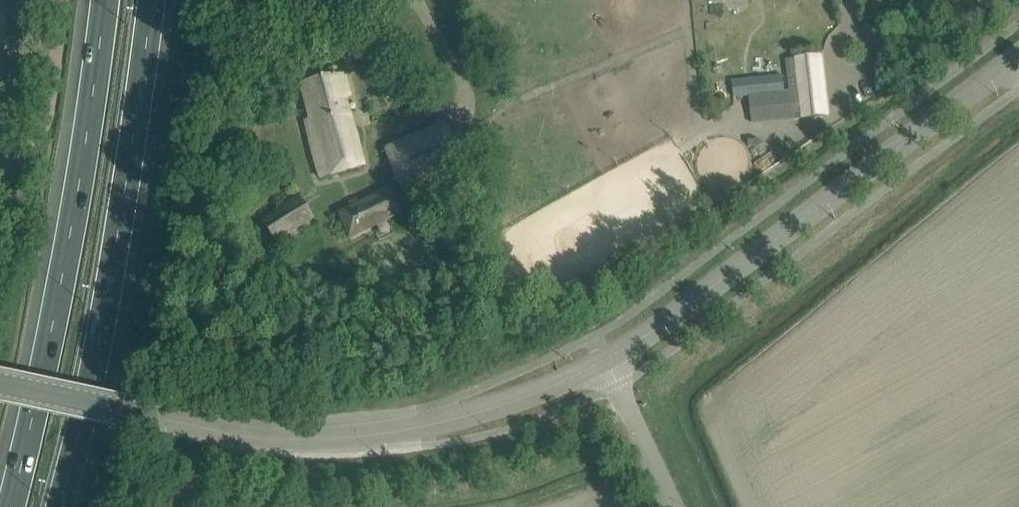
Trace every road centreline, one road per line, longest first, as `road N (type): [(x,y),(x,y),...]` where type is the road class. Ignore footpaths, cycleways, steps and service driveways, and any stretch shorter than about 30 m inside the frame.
road 1 (track): [(142,506),(152,464),(181,460),(321,482),(456,472),(535,447),(628,403)]
road 2 (motorway): [(106,0),(83,170),(11,506)]
road 3 (motorway): [(60,506),(99,342),(152,0)]
road 4 (tertiary): [(606,360),(1018,56)]
road 5 (tertiary): [(161,418),(278,440),(381,434),(487,411),(606,360)]
road 6 (unclassified): [(0,170),(41,127),(64,65),(69,0)]
road 7 (tertiary): [(161,418),(0,382)]
road 8 (unclassified): [(678,506),(606,360)]
road 9 (residential): [(418,0),(466,83),(468,106),(452,119)]

